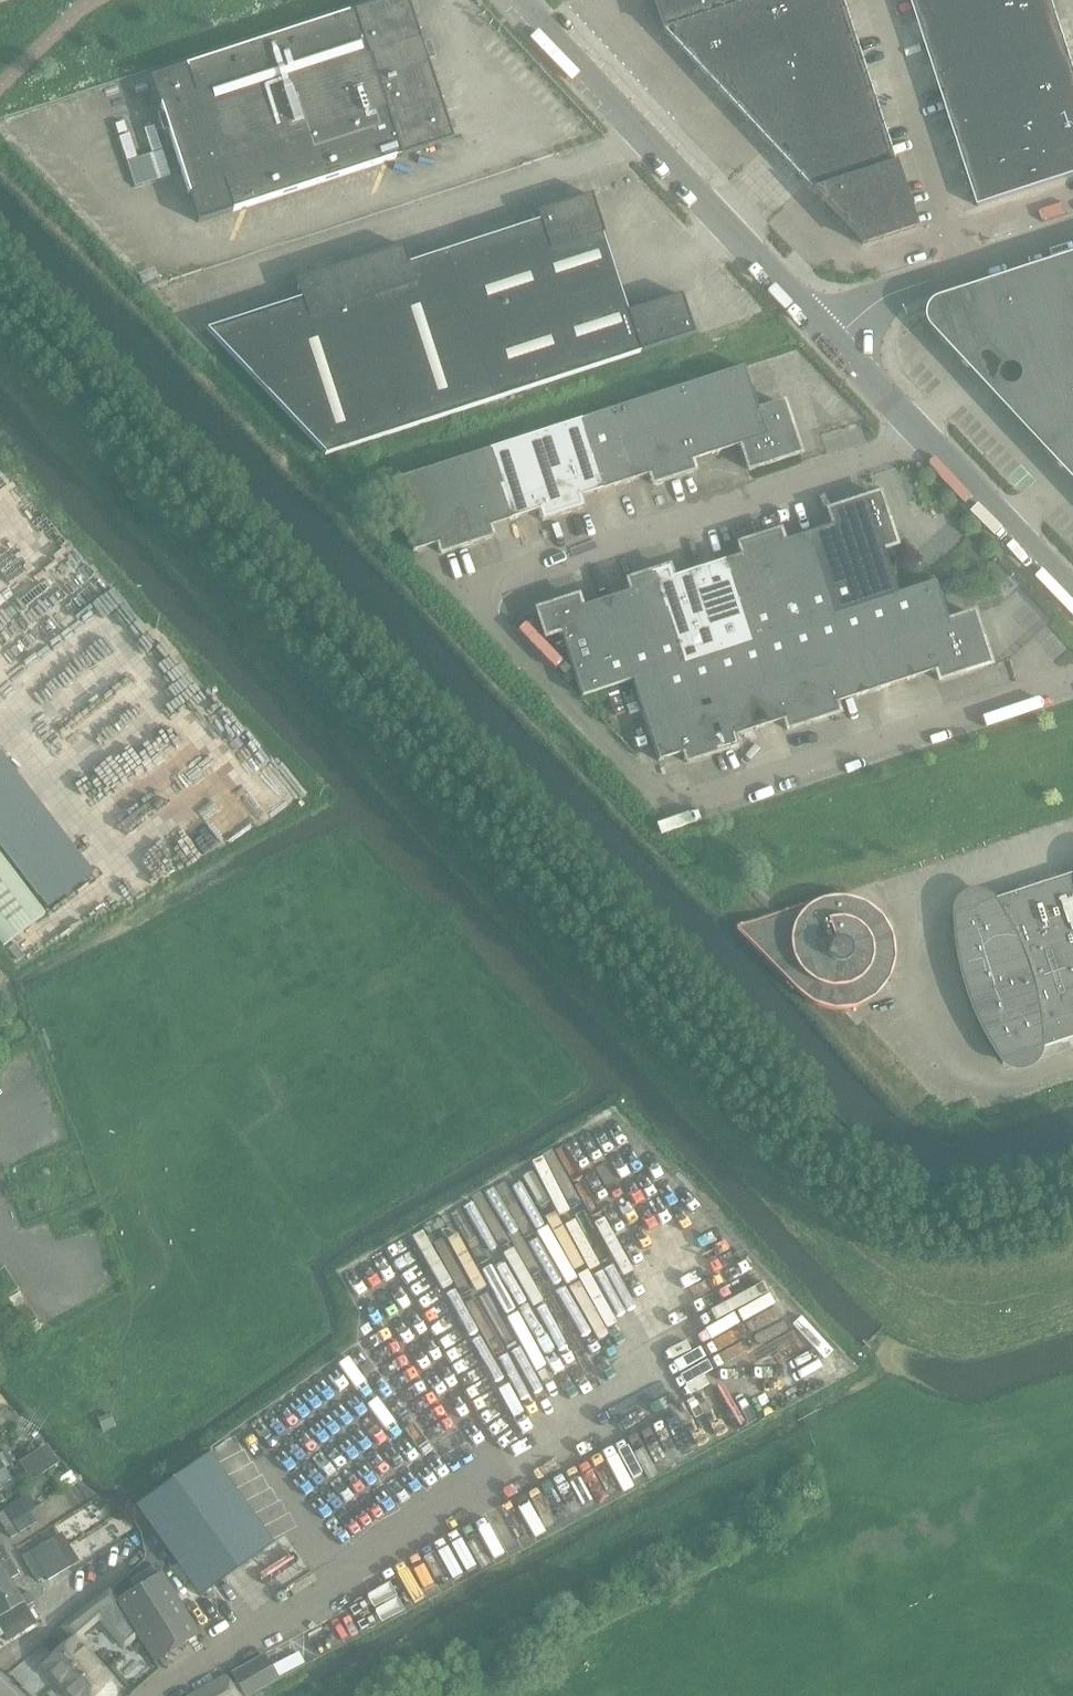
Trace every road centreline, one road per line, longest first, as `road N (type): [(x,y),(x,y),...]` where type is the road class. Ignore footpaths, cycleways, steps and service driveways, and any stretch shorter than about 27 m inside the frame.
road 1 (unclassified): [(513,0),(815,323)]
road 2 (unclassified): [(815,323),(1072,598)]
road 3 (unclassified): [(815,323),(1072,238)]

